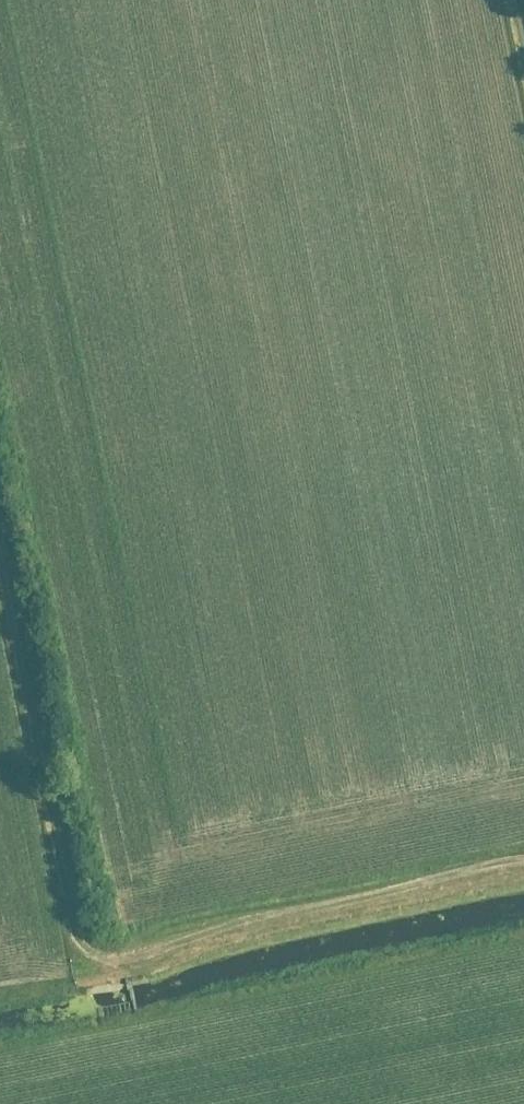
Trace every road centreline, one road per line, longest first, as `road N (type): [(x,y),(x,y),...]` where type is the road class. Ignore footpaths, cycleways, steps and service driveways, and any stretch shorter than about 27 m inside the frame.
road 1 (track): [(523,863),(101,960),(67,922),(0,593)]

